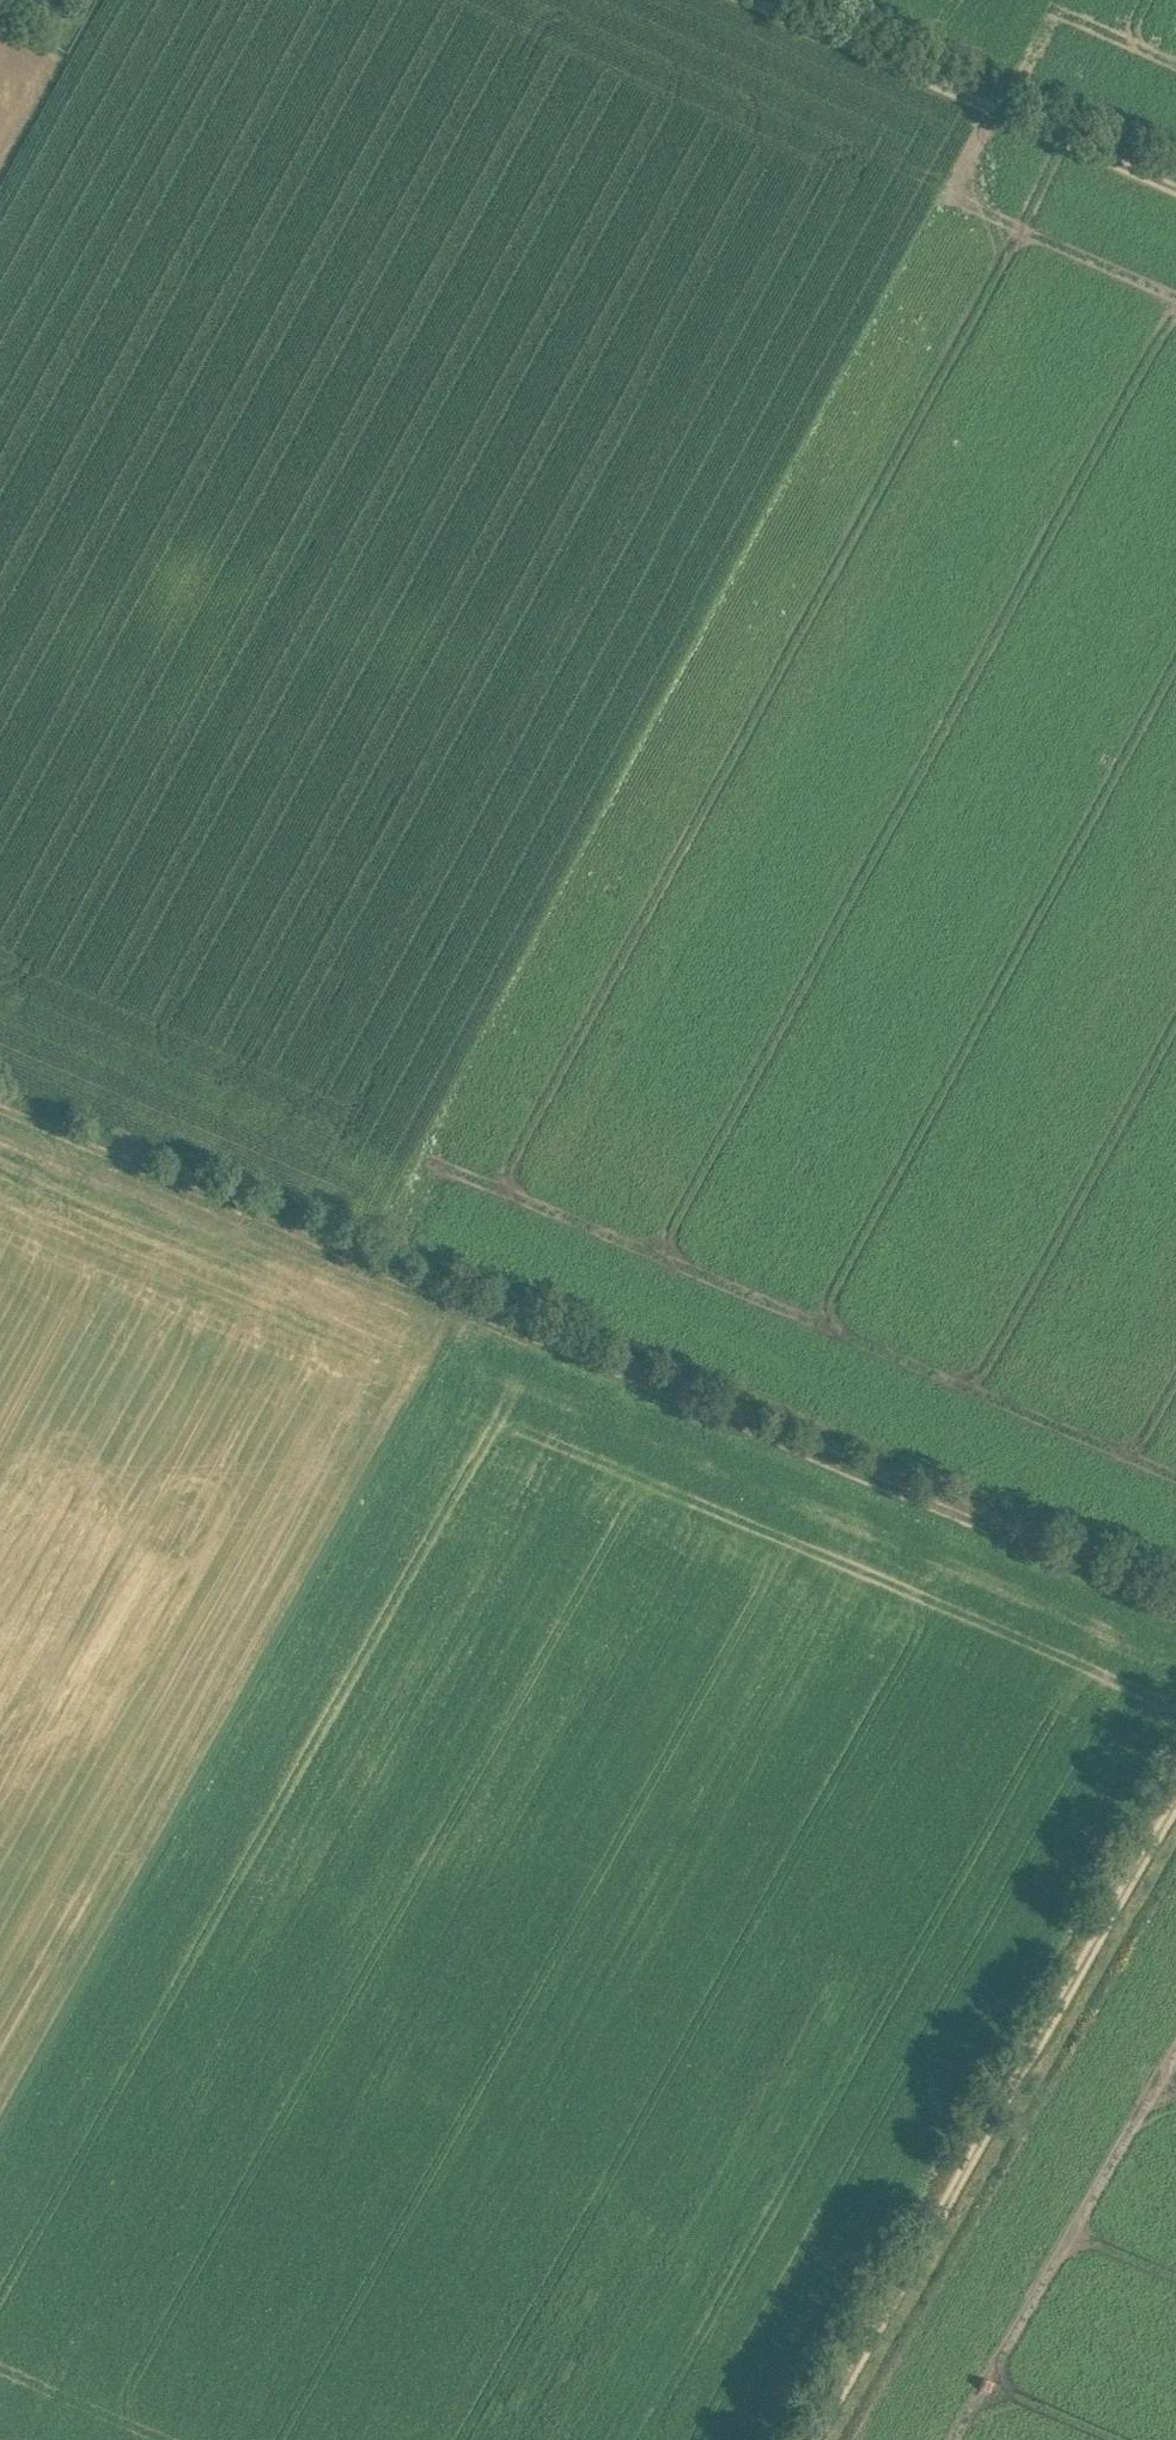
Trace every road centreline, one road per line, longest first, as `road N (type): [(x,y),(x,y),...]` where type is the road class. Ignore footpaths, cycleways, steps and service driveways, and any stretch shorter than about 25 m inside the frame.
road 1 (track): [(0,1107),(1175,1611)]
road 2 (track): [(1175,1803),(809,2439)]
road 3 (track): [(756,0),(1175,189)]

